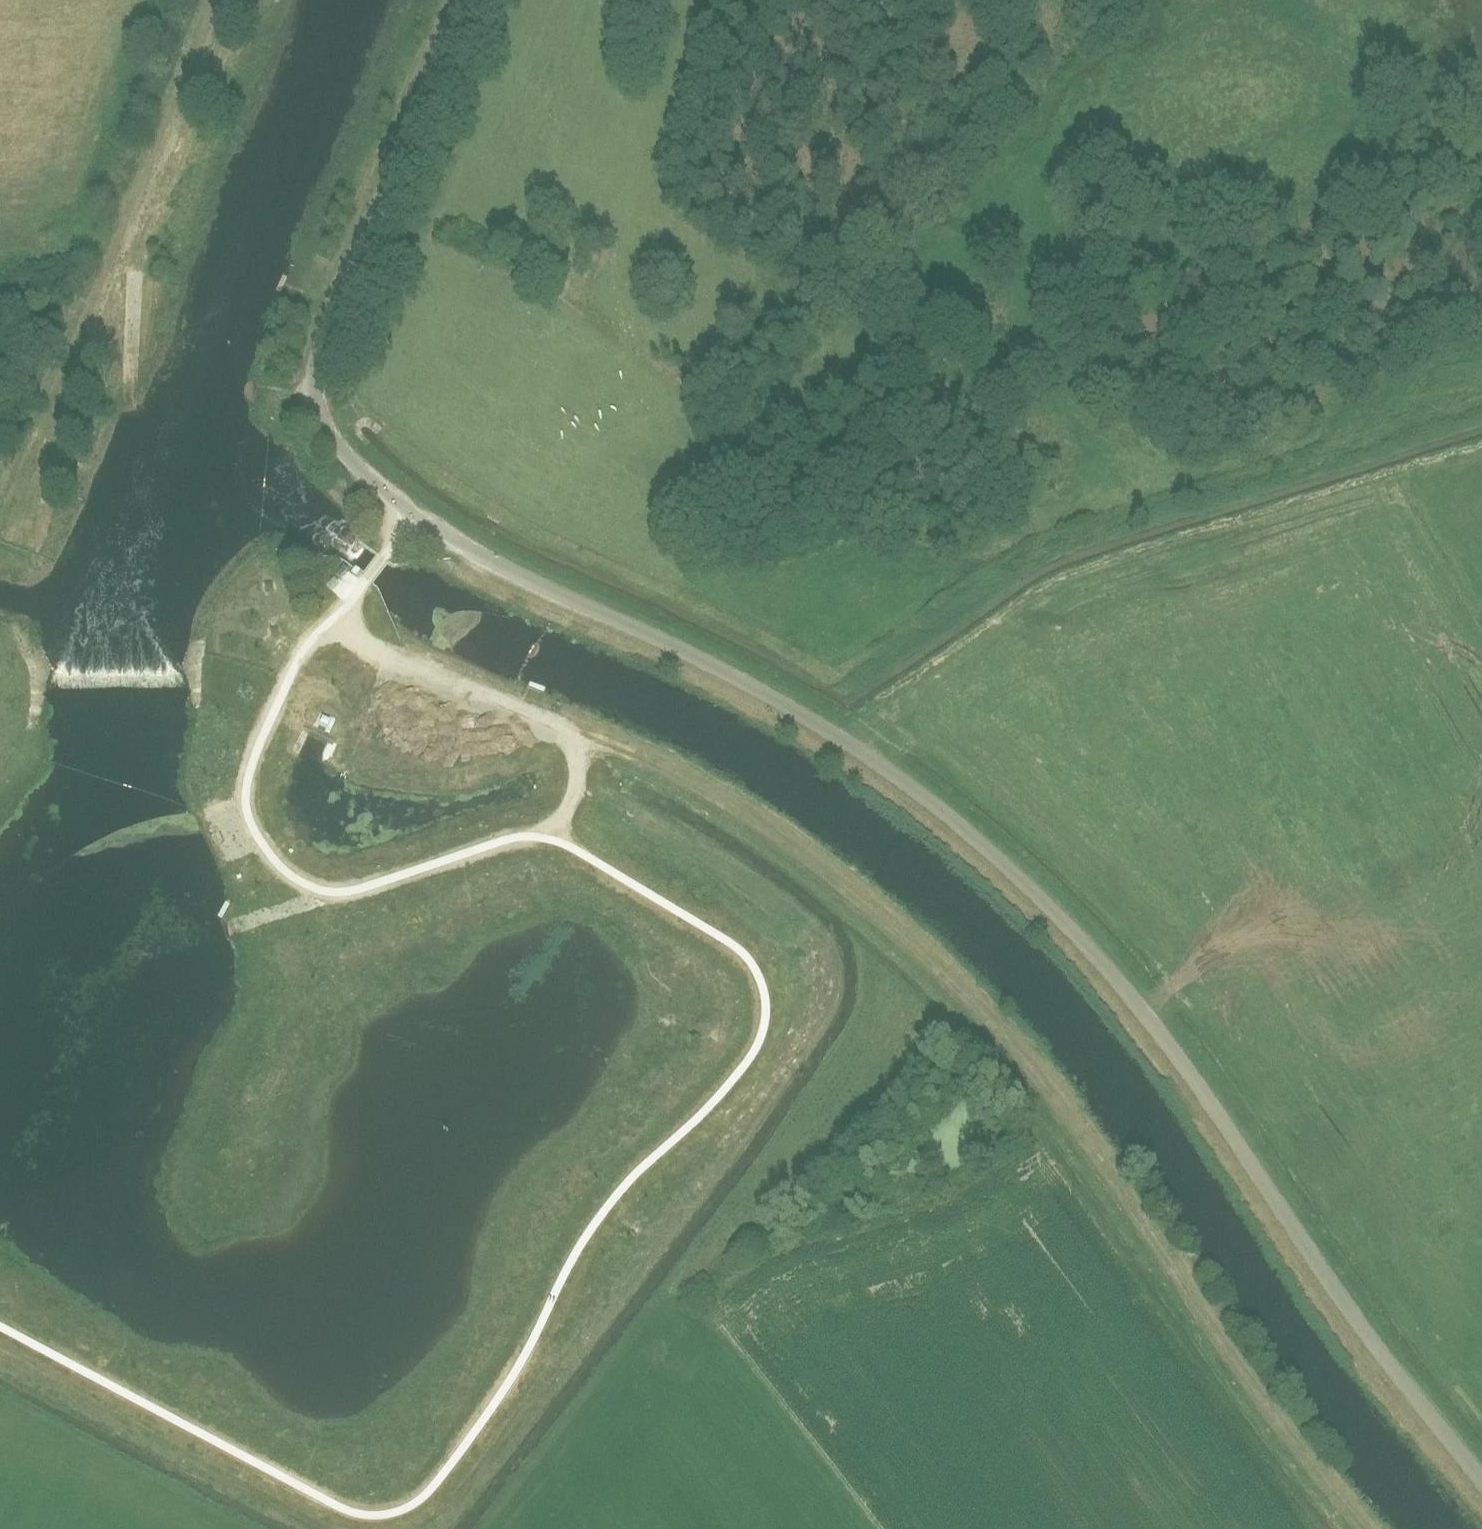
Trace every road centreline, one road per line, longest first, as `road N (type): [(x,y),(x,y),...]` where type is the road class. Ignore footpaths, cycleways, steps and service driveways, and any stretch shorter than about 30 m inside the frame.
road 1 (unclassified): [(1481,1481),(1329,1281),(1157,1029),(981,845),(877,764),(744,679),(413,516),(333,436),(316,374),(345,282),(461,0)]
road 2 (track): [(565,727),(744,815),(854,899),(969,1005),(1067,1119),(1258,1396),(1364,1528)]
road 3 (track): [(27,521),(222,0)]
road 4 (track): [(339,614),(386,659),(565,727)]
road 5 (track): [(565,727),(577,771),(551,841)]

